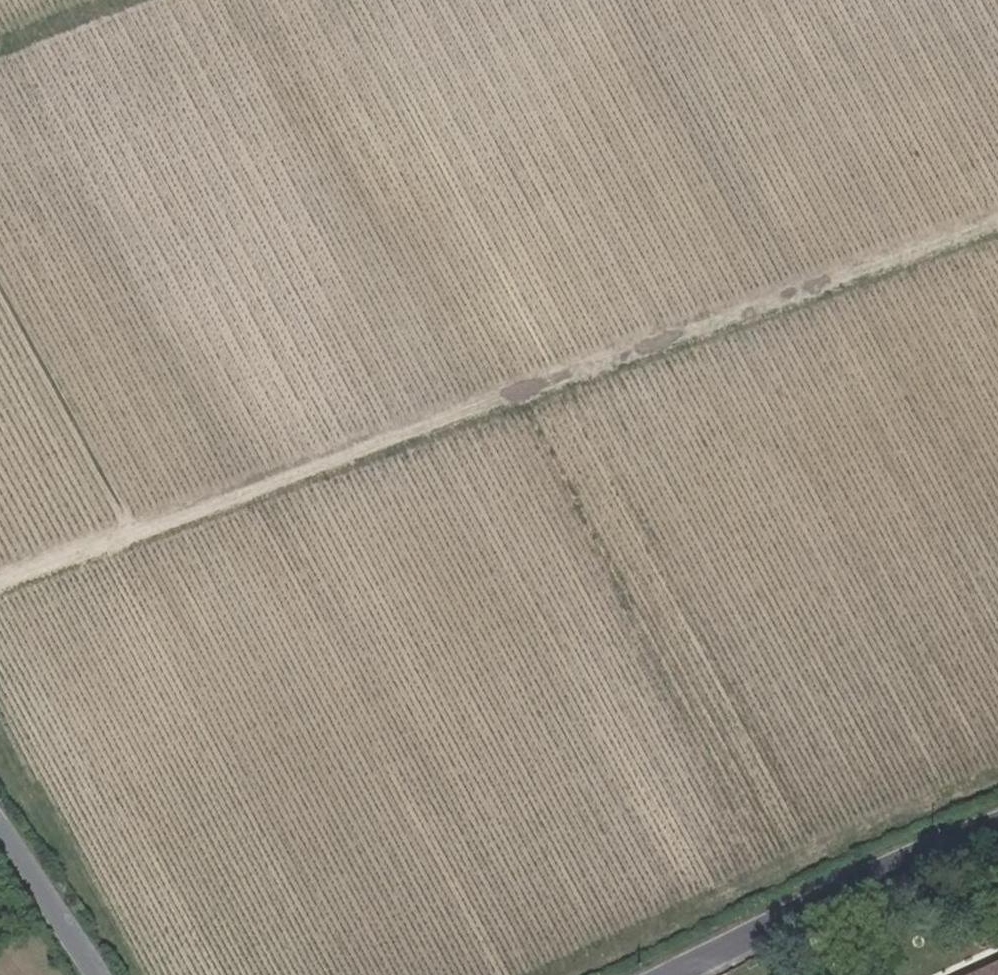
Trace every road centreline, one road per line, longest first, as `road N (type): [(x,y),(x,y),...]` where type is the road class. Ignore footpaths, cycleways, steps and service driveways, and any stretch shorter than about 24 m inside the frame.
road 1 (unclassified): [(670,974),(857,881),(997,829)]
road 2 (unclassified): [(95,974),(0,830)]

